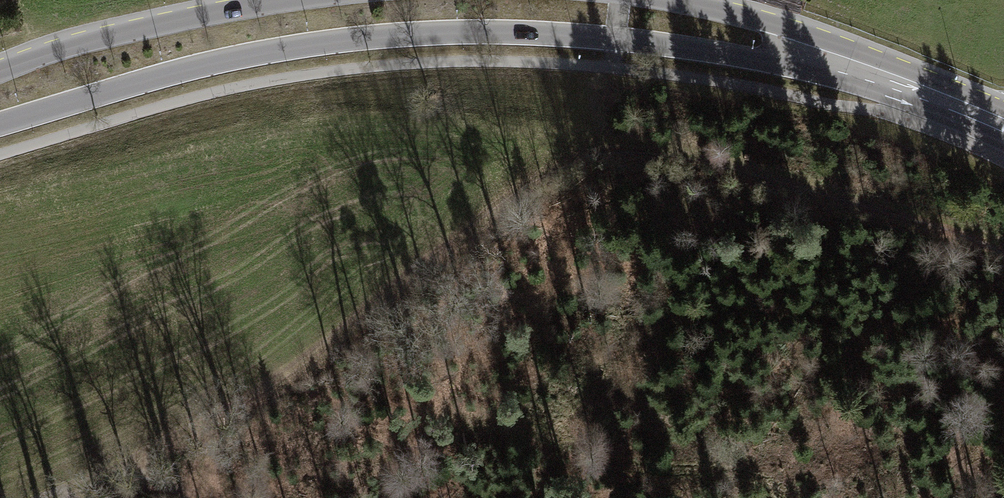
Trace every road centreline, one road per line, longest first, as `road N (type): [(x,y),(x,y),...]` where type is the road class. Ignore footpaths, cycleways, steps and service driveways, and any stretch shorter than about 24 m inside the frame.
road 1 (secondary): [(0,124),(284,48),(465,32),(616,38),(777,63),(1003,124)]
road 2 (track): [(1003,250),(694,155),(610,154),(520,188),(369,327),(205,423)]
road 3 (secondary): [(1003,123),(791,28),(663,0)]
road 4 (secondary): [(296,0),(93,40),(0,71)]
road 5 (track): [(65,497),(205,423),(216,447),(197,497)]

